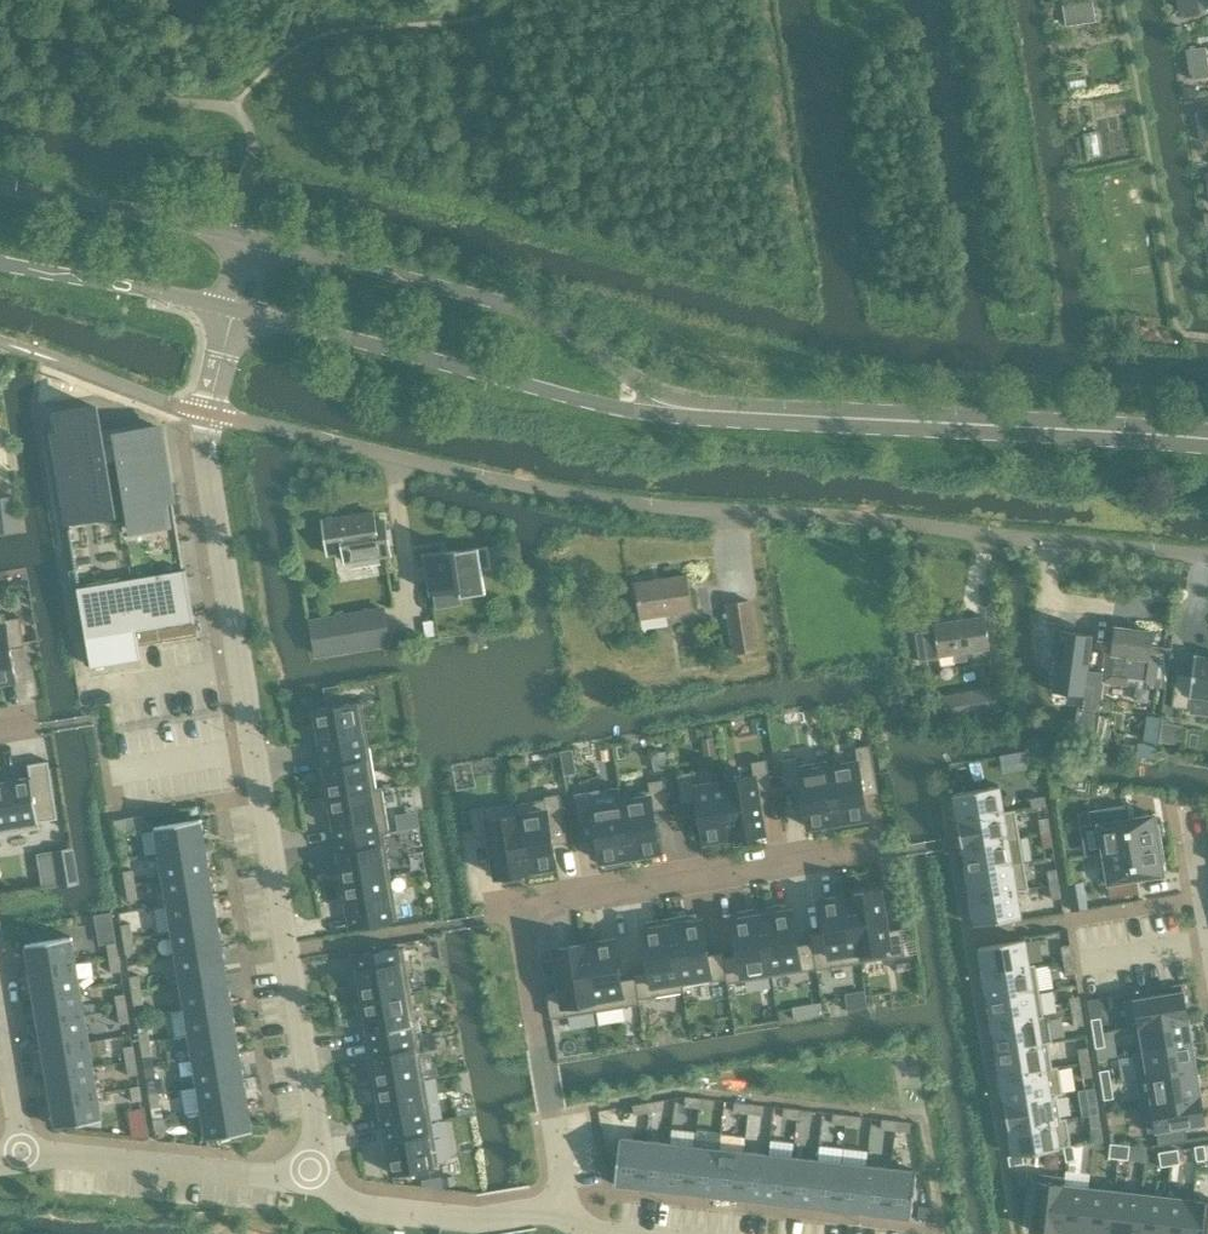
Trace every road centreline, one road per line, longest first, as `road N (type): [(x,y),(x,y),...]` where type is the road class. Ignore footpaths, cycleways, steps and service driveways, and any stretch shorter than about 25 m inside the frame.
road 1 (residential): [(1207,560),(622,503),(206,411)]
road 2 (residential): [(314,1175),(316,1126),(236,668),(204,448),(206,411)]
road 3 (residential): [(888,848),(512,909),(562,1209)]
road 4 (secondary): [(1207,438),(693,411)]
road 5 (secondary): [(693,411),(517,311),(247,238)]
road 6 (secondary): [(229,309),(504,386),(639,414),(693,411)]
road 7 (residential): [(26,1157),(314,1175)]
road 8 (residential): [(314,1175),(359,1206),(475,1220),(562,1209)]
road 9 (secondary): [(247,238),(0,187)]
road 10 (secondary): [(0,263),(229,309)]
road 11 (residential): [(0,344),(206,411)]
road 12 (residential): [(26,1157),(0,995)]
road 13 (residential): [(1207,927),(1187,808)]

